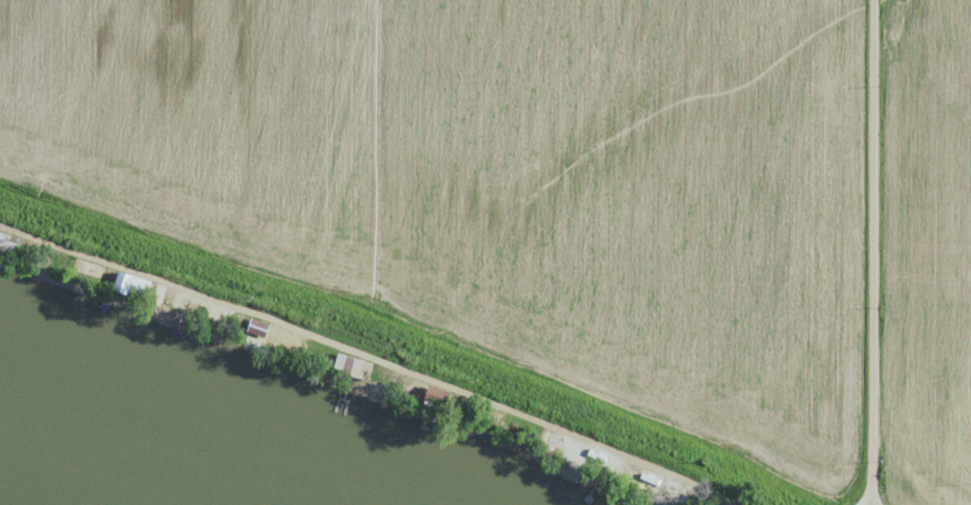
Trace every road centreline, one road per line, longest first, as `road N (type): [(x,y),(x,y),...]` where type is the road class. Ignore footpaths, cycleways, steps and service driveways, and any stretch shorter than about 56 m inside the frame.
road 1 (residential): [(0,227),(260,316),(737,504)]
road 2 (residential): [(881,504),(878,0)]

